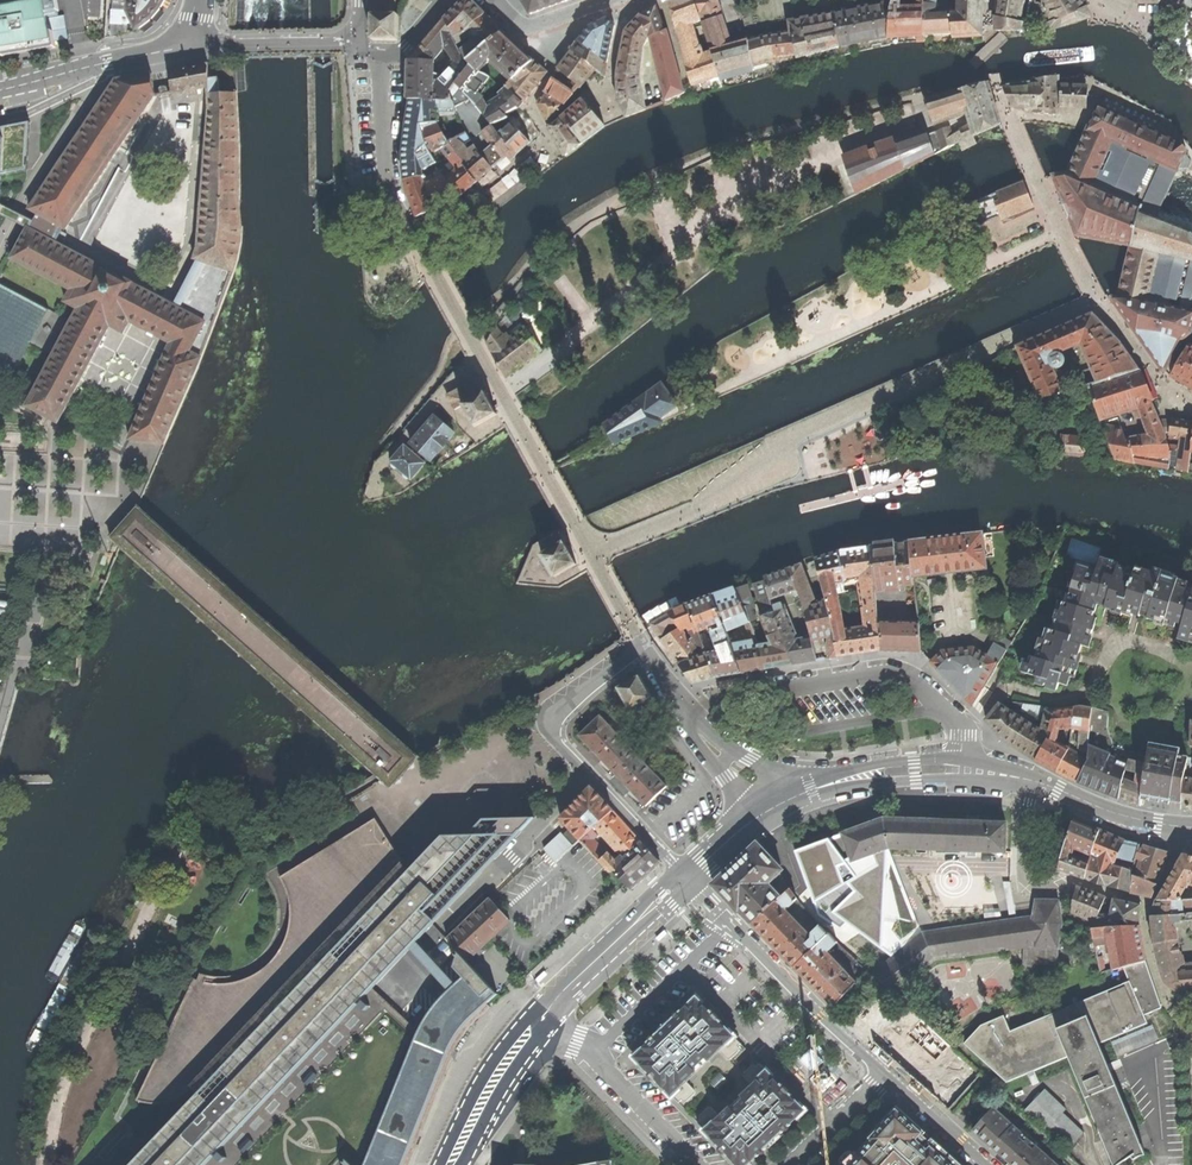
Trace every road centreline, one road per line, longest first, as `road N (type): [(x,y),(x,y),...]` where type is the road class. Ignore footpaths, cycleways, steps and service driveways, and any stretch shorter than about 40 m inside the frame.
road 1 (residential): [(691,717),(712,700),(900,672),(960,728),(964,759)]
road 2 (residential): [(887,1077),(687,879)]
road 3 (residential): [(1152,901),(1028,876),(1024,833),(1034,780)]
road 4 (residential): [(539,1021),(595,1056),(699,1164)]
road 5 (tertiary): [(687,879),(539,1021)]
road 6 (tertiary): [(0,90),(192,44)]
road 7 (tertiary): [(964,759),(852,771),(790,799)]
road 8 (residential): [(362,54),(370,157),(406,221)]
road 9 (tertiary): [(790,799),(964,778)]
road 10 (residential): [(192,44),(361,41)]
road 11 (tertiary): [(539,1021),(452,1164)]
road 12 (tertiary): [(1186,827),(1118,813),(1034,780)]
road 13 (residential): [(1191,1032),(1153,961),(1152,901)]
road 14 (unclassified): [(985,1164),(887,1077)]
road 15 (unclassified): [(795,1164),(887,1077)]
road 16 (residential): [(790,799),(751,759),(696,726)]

